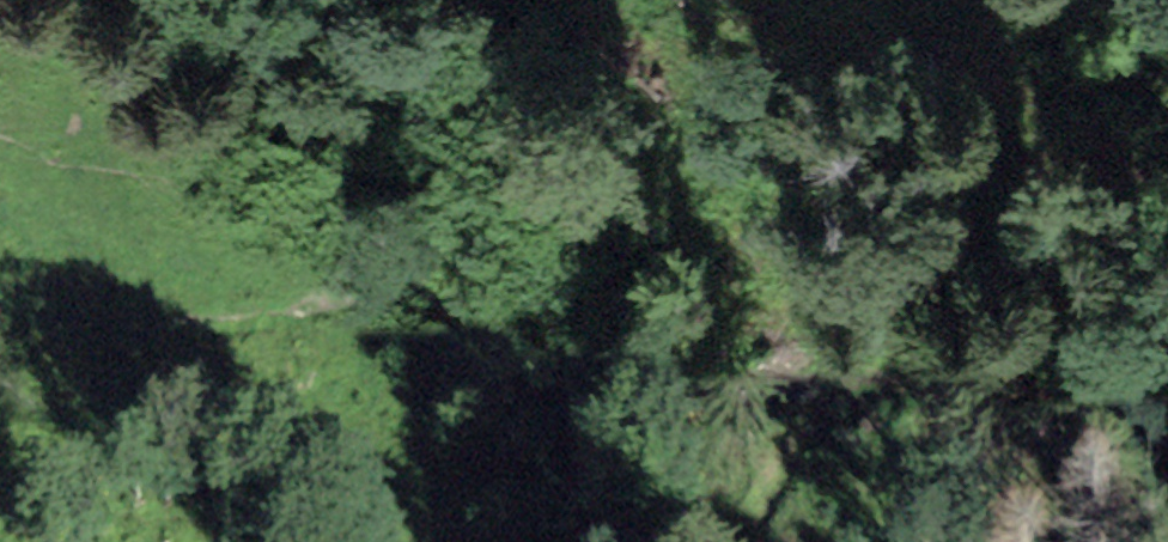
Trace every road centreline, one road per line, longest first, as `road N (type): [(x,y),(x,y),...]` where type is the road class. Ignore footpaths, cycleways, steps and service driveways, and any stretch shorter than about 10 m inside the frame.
road 1 (track): [(0,2),(106,33),(283,136),(510,365),(571,410),(624,418),(918,382),(1167,395)]
road 2 (track): [(0,301),(148,321),(250,319),(416,272)]
road 3 (track): [(735,541),(788,465),(813,416),(814,393)]

